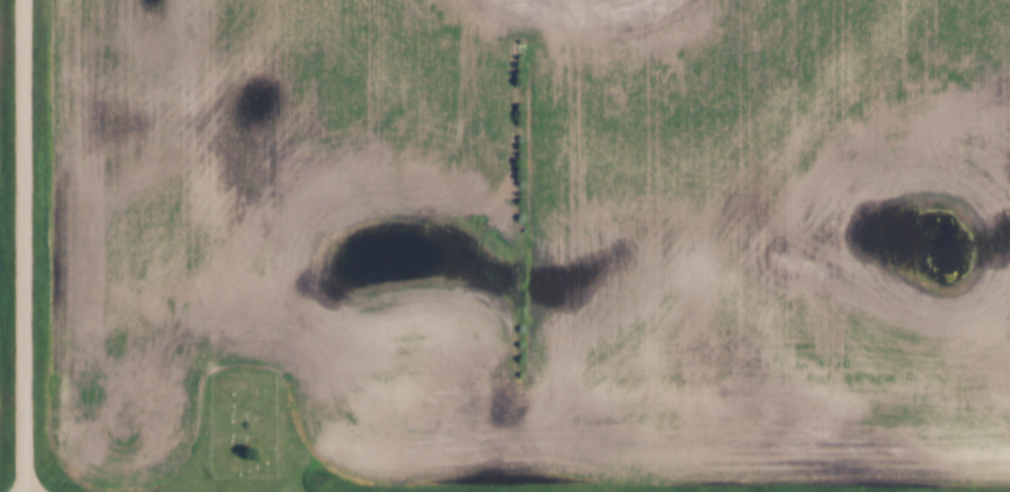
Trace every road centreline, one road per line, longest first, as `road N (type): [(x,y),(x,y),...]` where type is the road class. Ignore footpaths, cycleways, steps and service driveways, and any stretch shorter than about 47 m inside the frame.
road 1 (residential): [(26,0),(28,491)]

